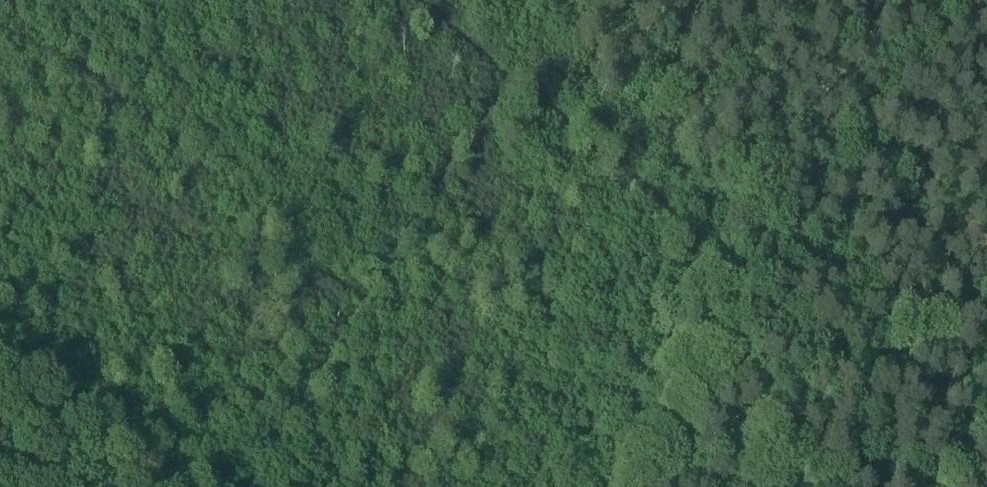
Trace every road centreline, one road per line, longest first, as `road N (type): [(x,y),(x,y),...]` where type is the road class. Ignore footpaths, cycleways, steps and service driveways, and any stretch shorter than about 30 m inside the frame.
road 1 (track): [(406,0),(706,265),(745,314)]
road 2 (track): [(745,314),(805,212),(886,115),(945,0)]

